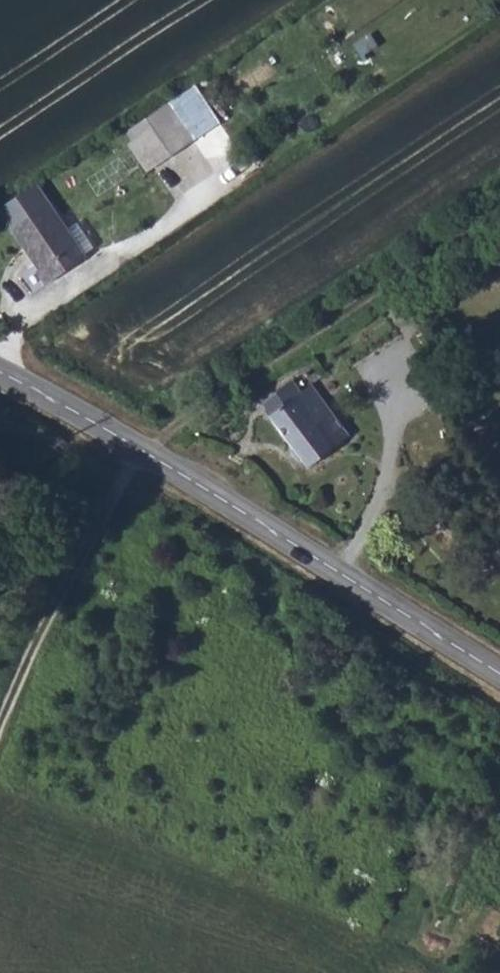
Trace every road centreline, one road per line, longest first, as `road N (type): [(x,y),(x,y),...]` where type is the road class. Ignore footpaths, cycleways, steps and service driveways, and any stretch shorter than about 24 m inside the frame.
road 1 (track): [(0,723),(22,667),(145,452),(292,325),(499,194)]
road 2 (secondary): [(0,373),(145,452),(499,674)]

